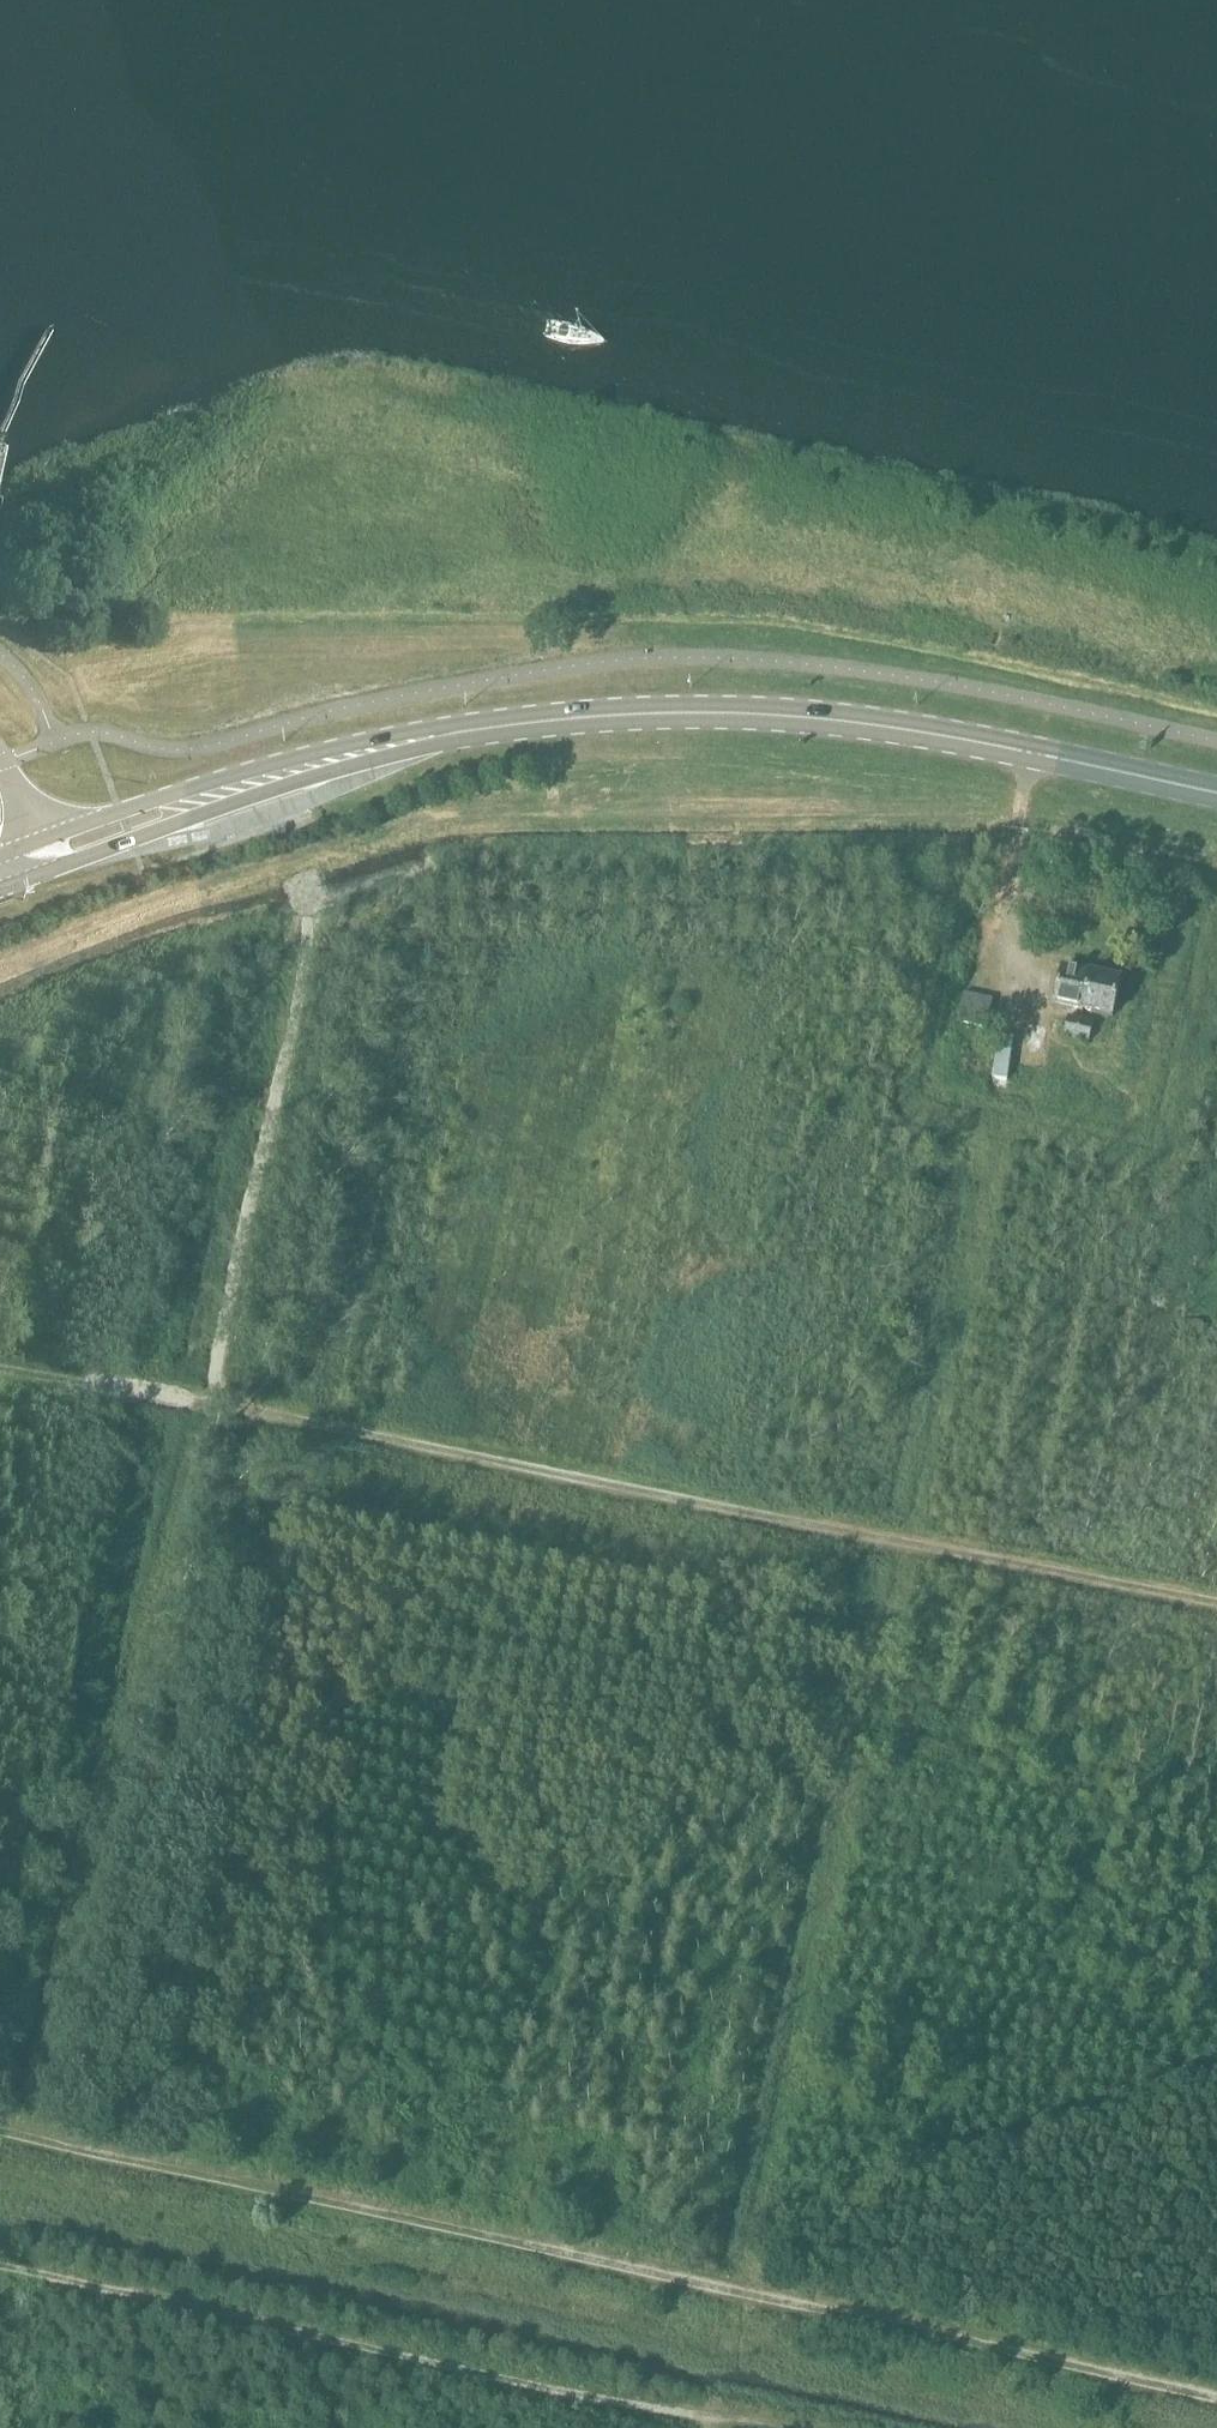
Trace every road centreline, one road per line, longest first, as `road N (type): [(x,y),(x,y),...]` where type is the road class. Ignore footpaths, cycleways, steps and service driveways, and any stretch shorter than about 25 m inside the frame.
road 1 (track): [(0,2131),(1216,2400)]
road 2 (track): [(1216,1603),(0,1369)]
road 3 (primary): [(1030,753),(875,725),(736,713),(508,725),(287,773),(12,870)]
road 4 (track): [(0,2266),(585,2398),(712,2418)]
road 5 (track): [(287,773),(308,901),(306,974),(212,1407)]
road 6 (primary): [(1216,793),(1030,753)]

